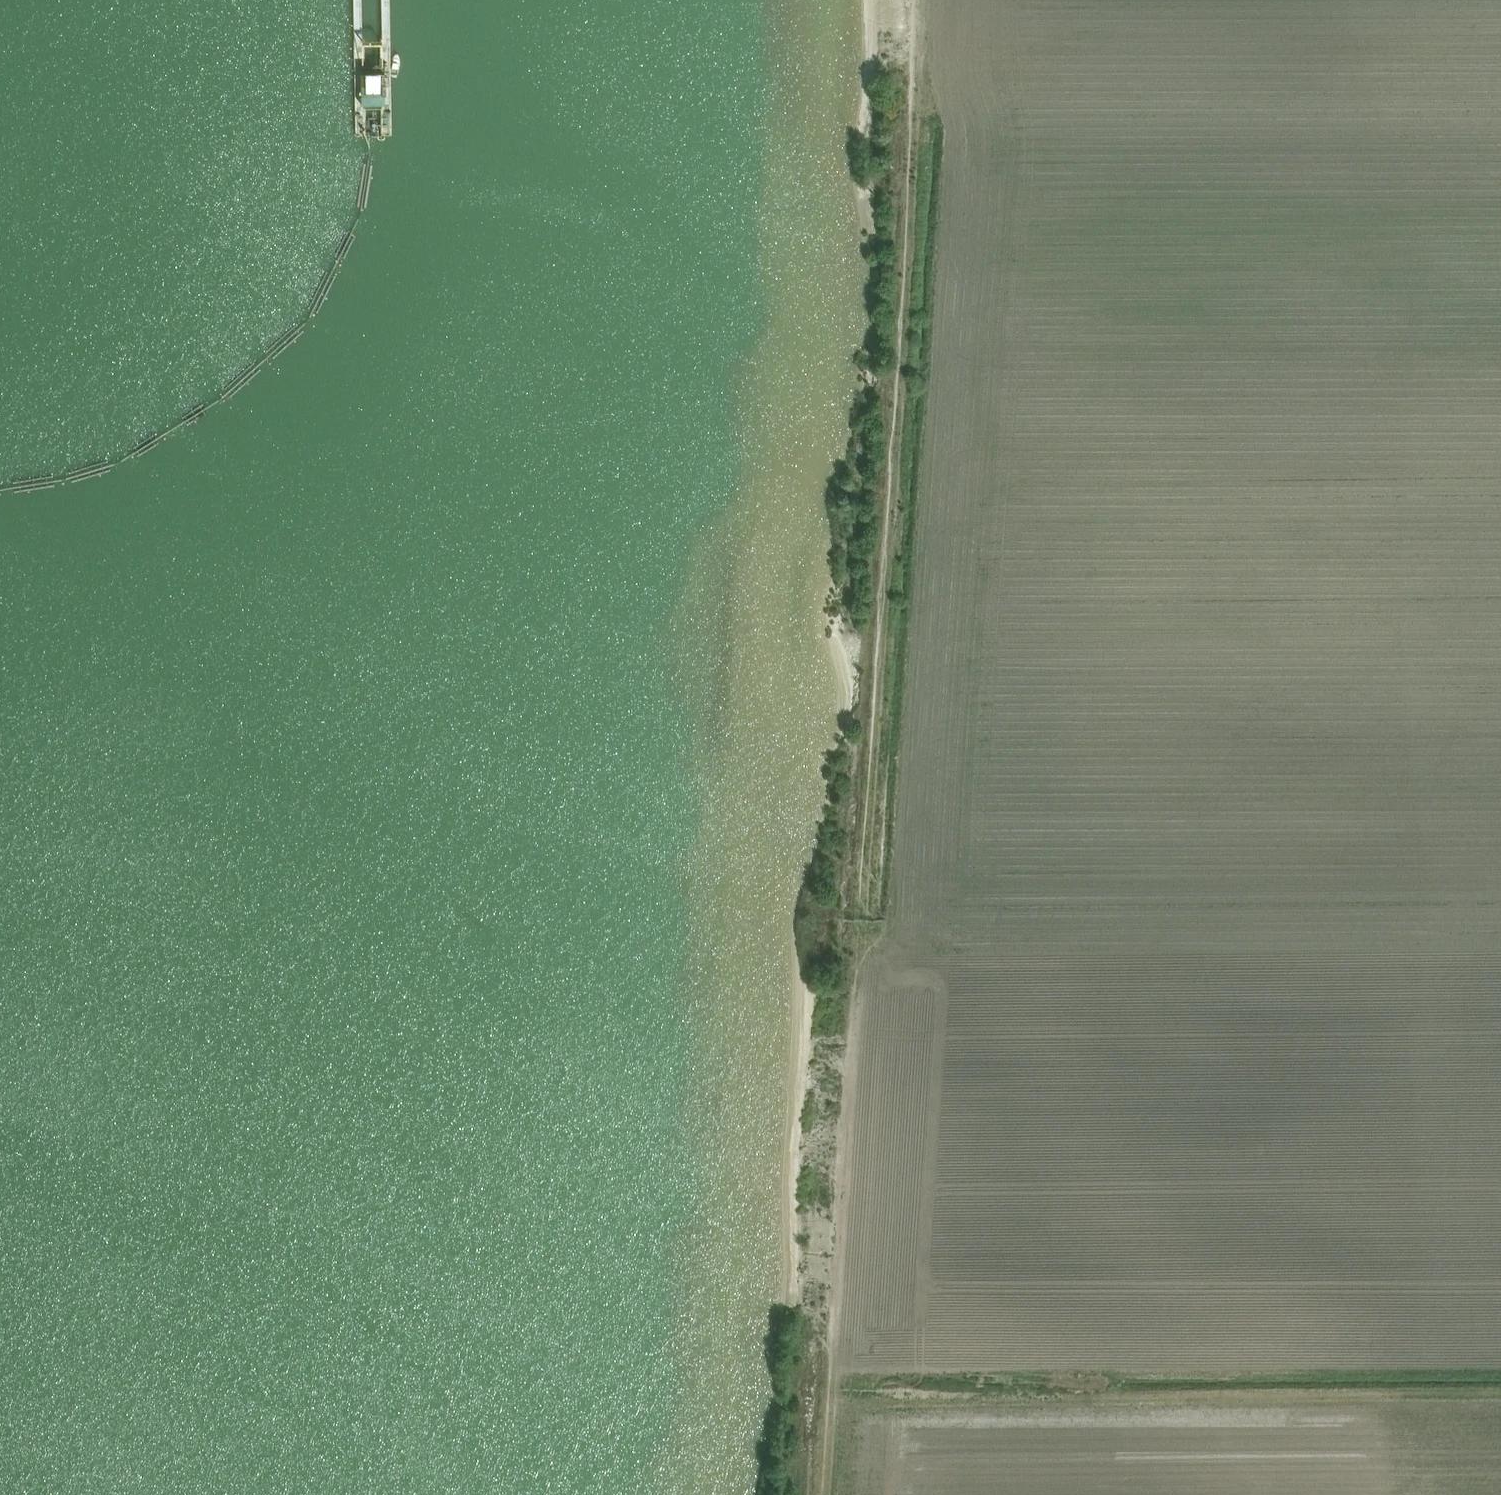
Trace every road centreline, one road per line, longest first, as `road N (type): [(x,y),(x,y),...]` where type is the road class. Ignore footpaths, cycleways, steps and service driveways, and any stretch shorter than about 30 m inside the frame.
road 1 (track): [(823,1494),(864,899)]

